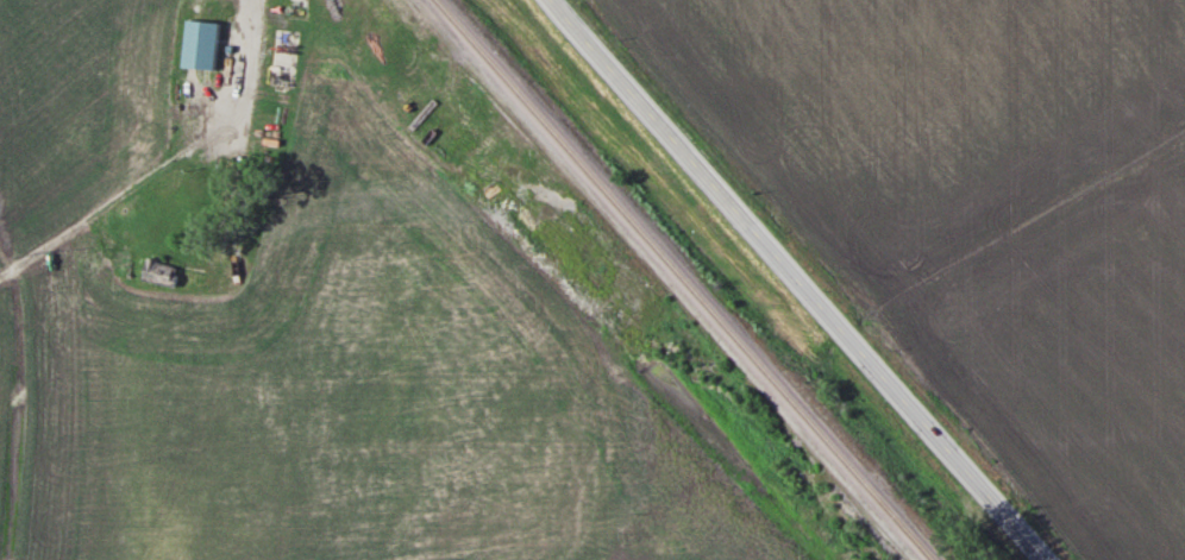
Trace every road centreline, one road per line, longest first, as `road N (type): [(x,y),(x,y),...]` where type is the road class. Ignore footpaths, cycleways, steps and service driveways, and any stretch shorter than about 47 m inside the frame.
road 1 (secondary): [(1046,559),(549,0)]

